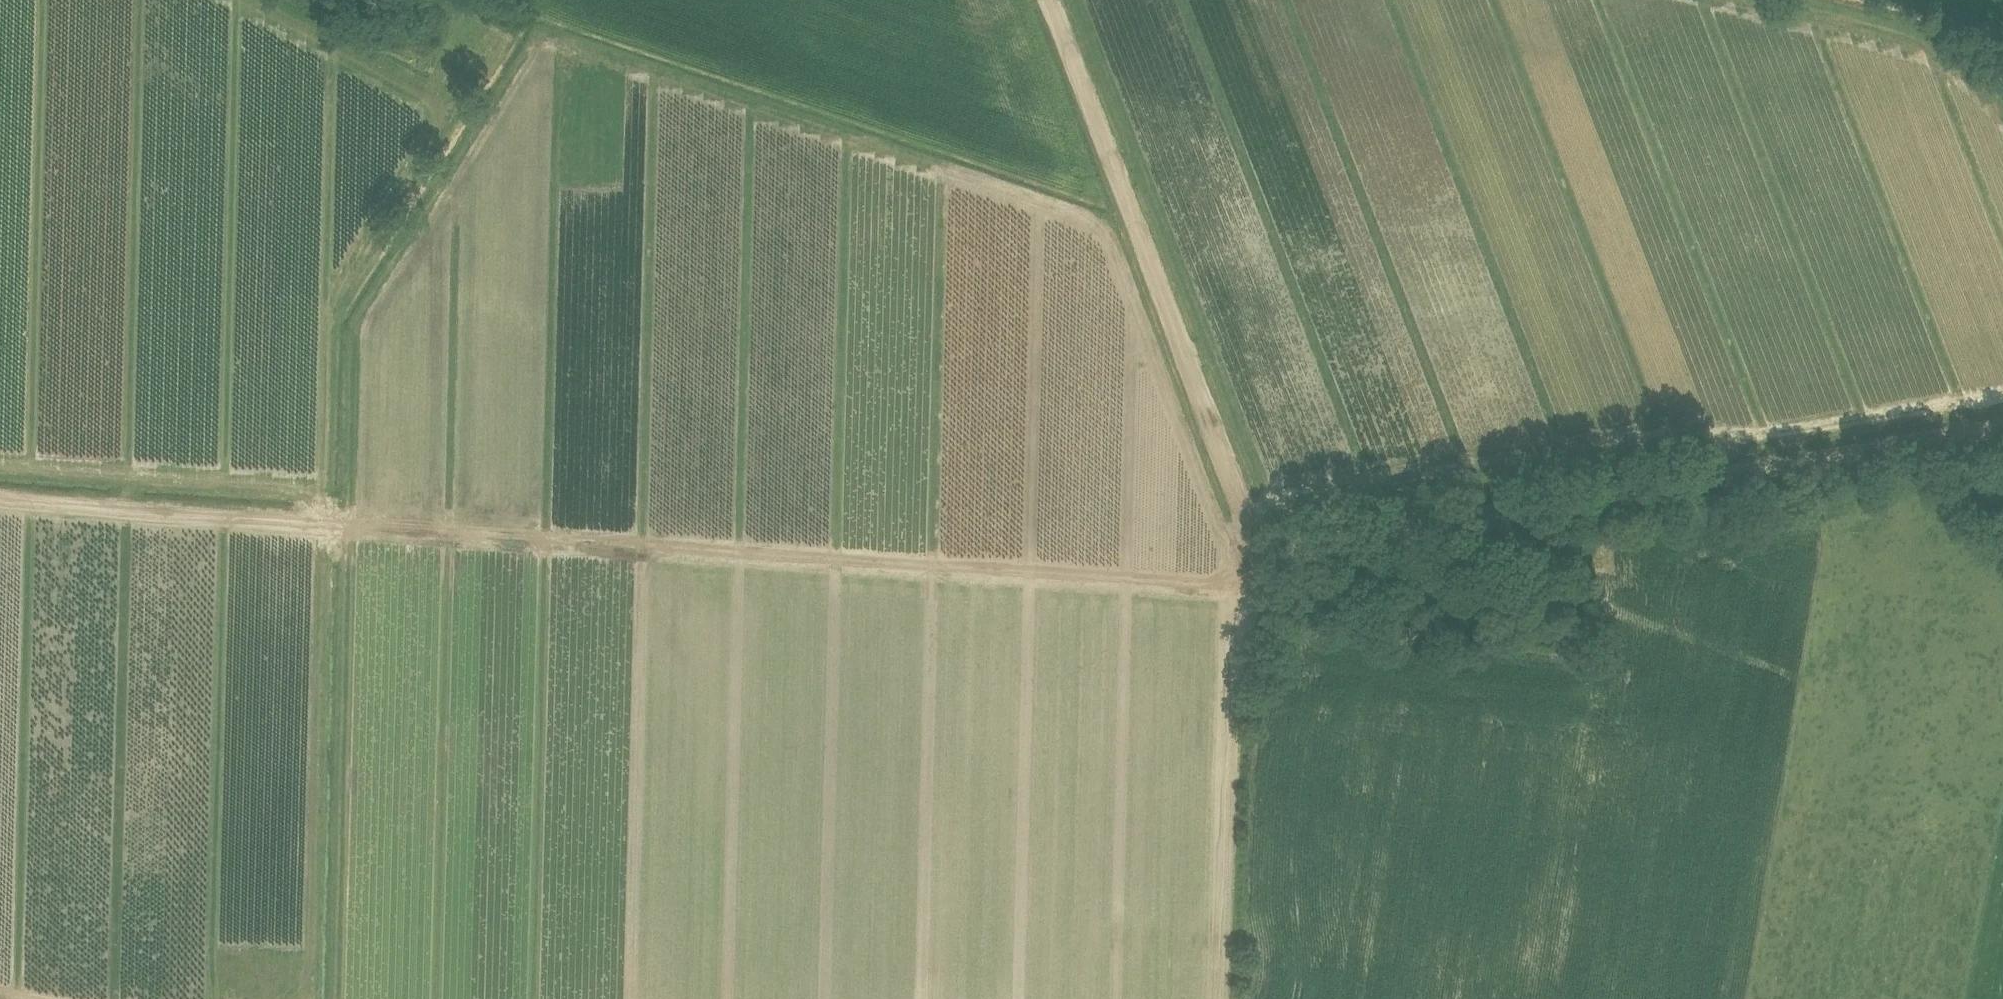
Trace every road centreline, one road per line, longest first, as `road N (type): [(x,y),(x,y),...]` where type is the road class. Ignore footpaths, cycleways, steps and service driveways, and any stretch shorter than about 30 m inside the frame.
road 1 (track): [(2002,432),(1306,551),(1271,542),(1243,512),(1048,0)]
road 2 (track): [(1271,542),(1241,699),(1220,998)]

